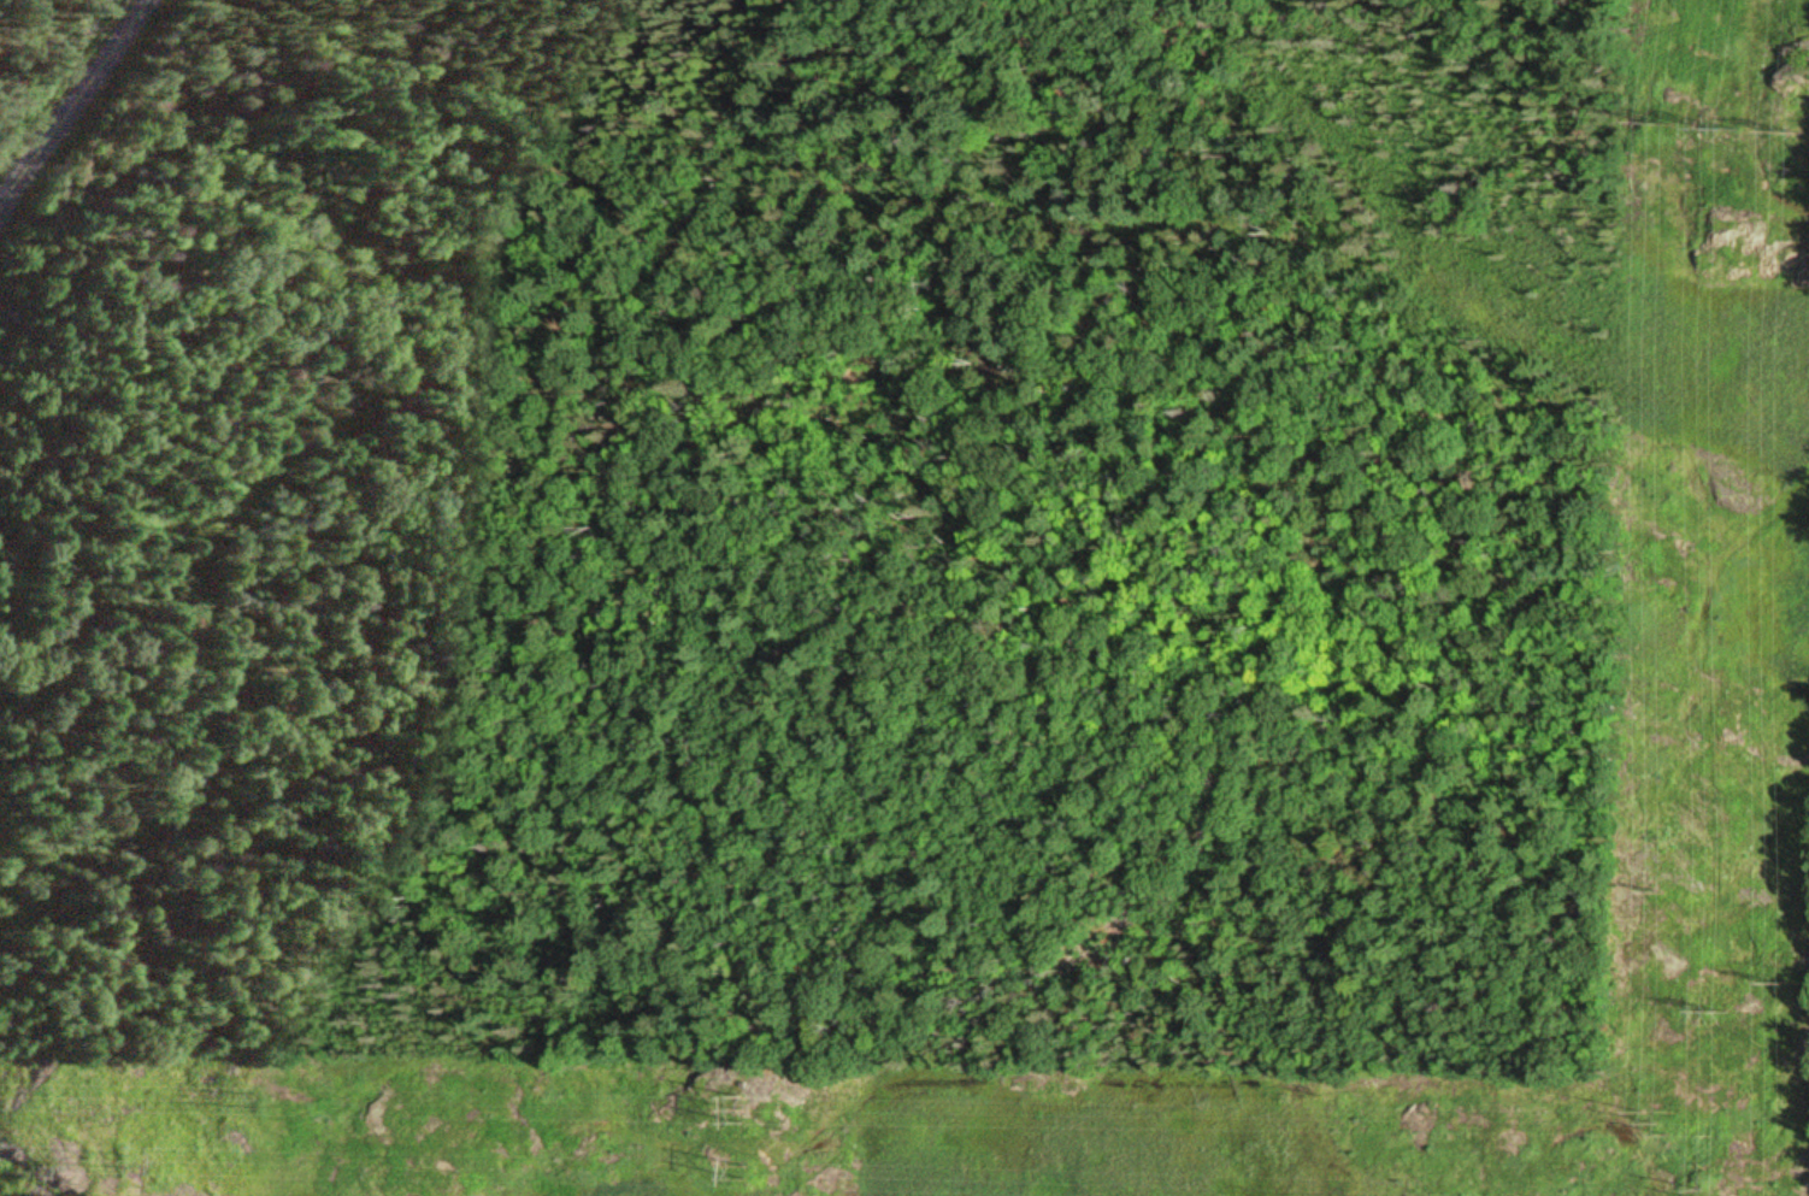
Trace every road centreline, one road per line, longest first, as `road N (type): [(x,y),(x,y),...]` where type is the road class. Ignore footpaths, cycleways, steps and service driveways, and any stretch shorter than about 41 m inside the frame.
road 1 (residential): [(1808,484),(1704,593),(1607,568),(1545,565),(1507,503),(1448,466),(1426,335),(1391,238),(1326,140),(1326,100),(1432,0)]
road 2 (tertiary): [(0,188),(147,0)]

